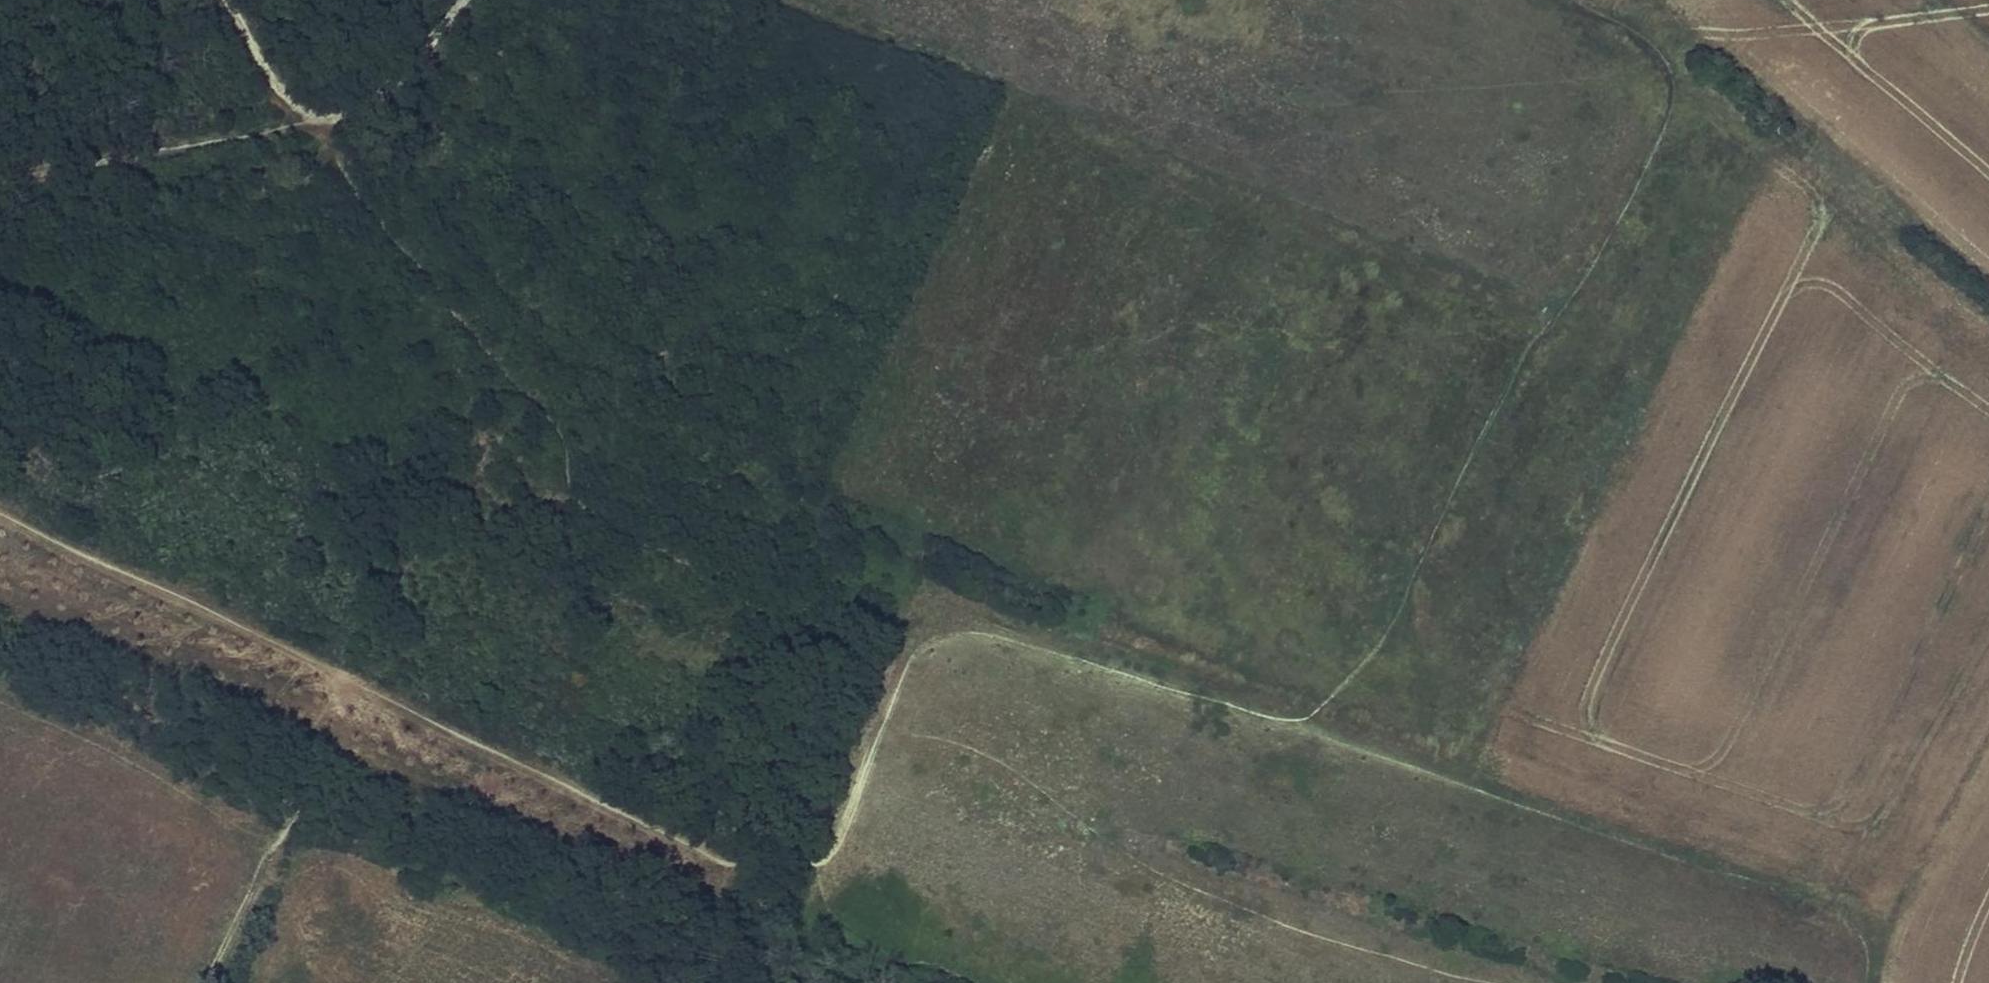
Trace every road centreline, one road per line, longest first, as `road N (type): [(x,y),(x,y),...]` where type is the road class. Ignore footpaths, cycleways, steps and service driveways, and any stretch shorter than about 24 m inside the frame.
road 1 (track): [(314,122),(373,94),(464,0)]
road 2 (track): [(227,0),(272,76),(314,122)]

